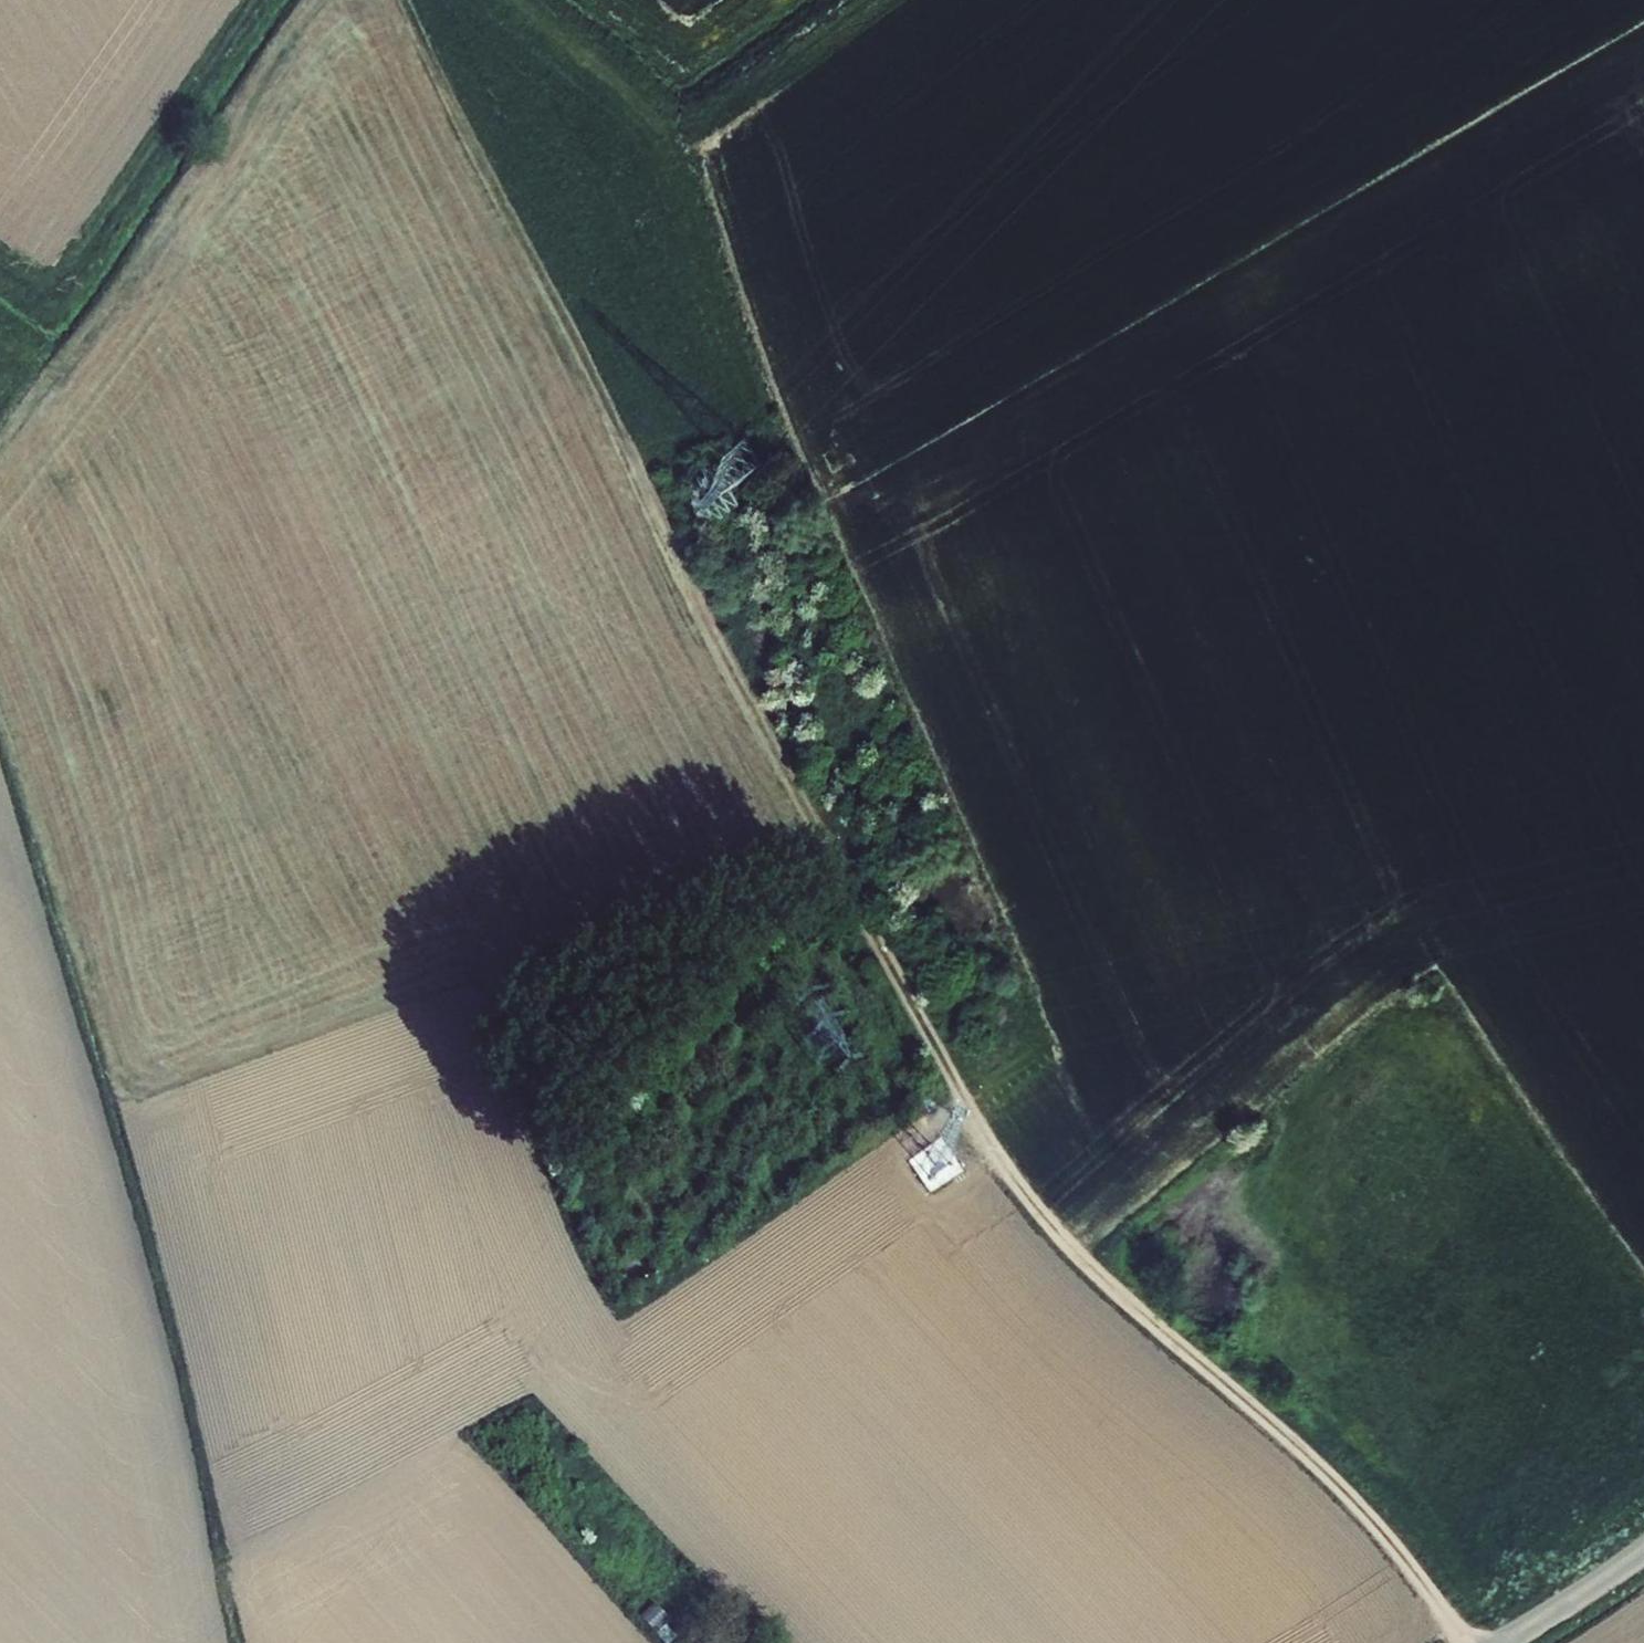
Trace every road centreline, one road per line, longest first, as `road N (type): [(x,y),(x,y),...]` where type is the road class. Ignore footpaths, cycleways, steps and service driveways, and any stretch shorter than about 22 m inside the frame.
road 1 (track): [(404,0),(862,922),(994,1163),(1105,1285),(1270,1416),(1389,1540),(1461,1642)]
road 2 (unclassified): [(1502,1642),(1643,1551)]

